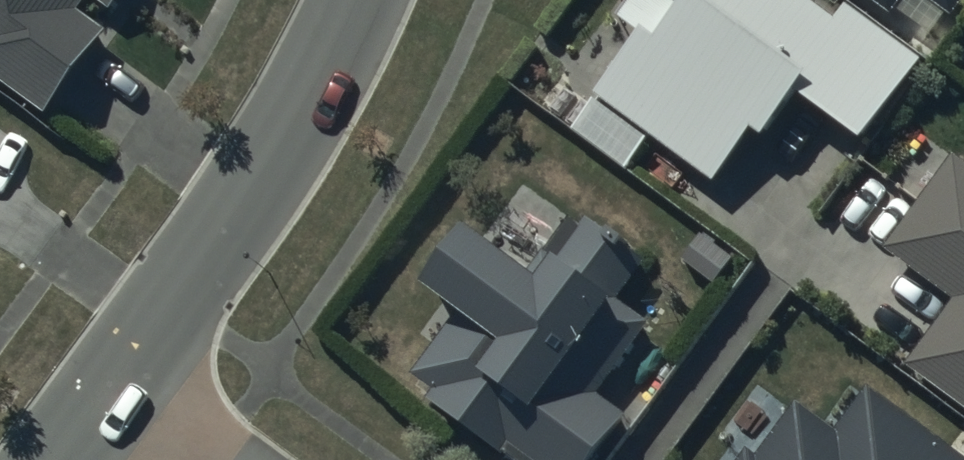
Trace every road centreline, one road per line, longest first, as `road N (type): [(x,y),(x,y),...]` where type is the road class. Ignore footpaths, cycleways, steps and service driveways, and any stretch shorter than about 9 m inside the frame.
road 1 (residential): [(112,386),(246,201),(361,0)]
road 2 (residential): [(213,459),(112,386)]

